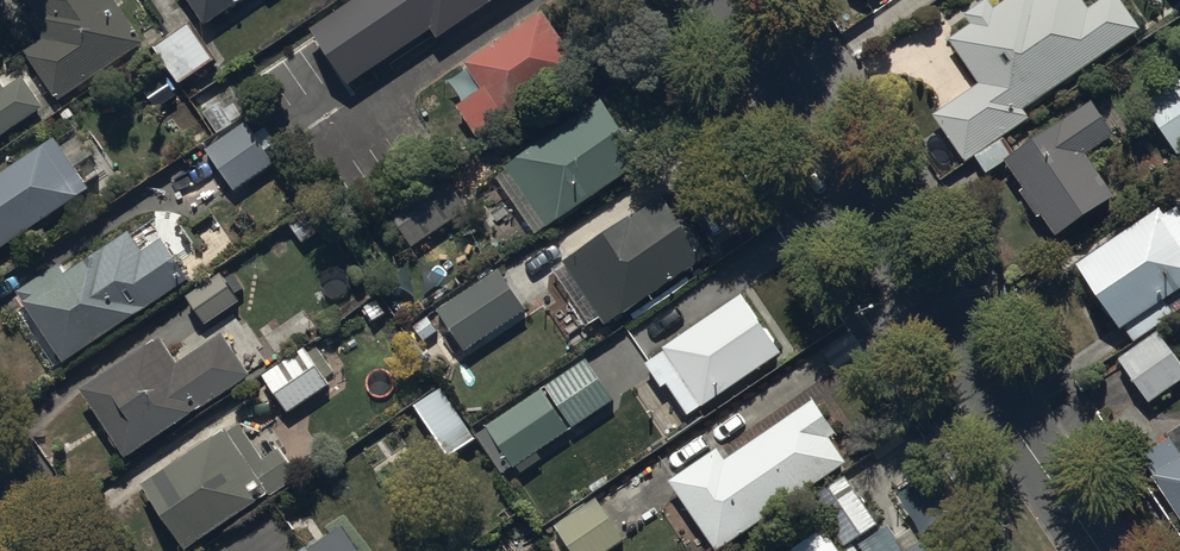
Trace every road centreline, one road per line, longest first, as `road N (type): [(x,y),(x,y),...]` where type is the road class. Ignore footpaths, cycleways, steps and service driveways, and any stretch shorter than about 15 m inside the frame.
road 1 (residential): [(722,0),(1096,550)]

